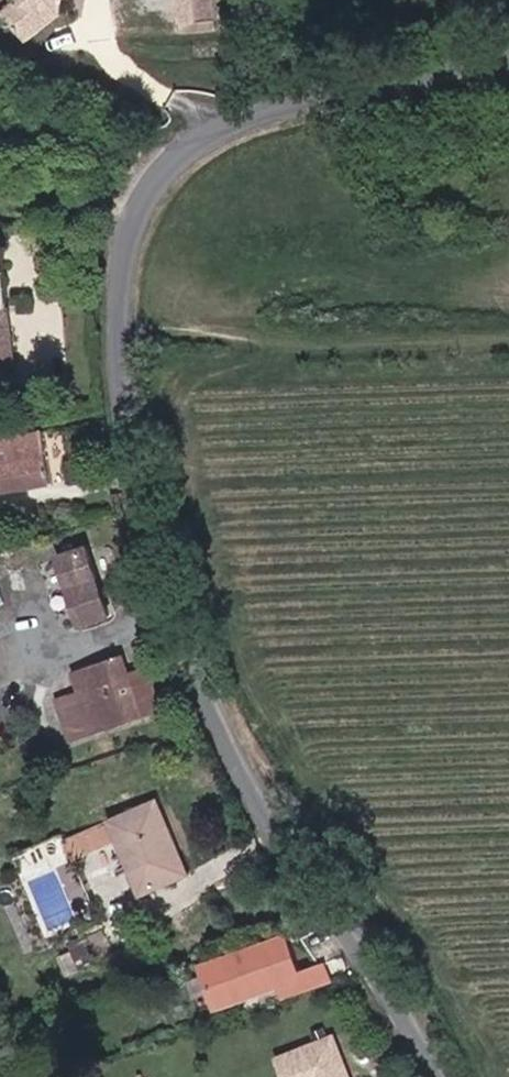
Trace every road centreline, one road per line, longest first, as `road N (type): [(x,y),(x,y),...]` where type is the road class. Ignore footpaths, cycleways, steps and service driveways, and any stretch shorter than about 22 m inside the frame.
road 1 (unclassified): [(508,67),(216,126),(120,258),(125,460),(215,706),(435,1076)]

